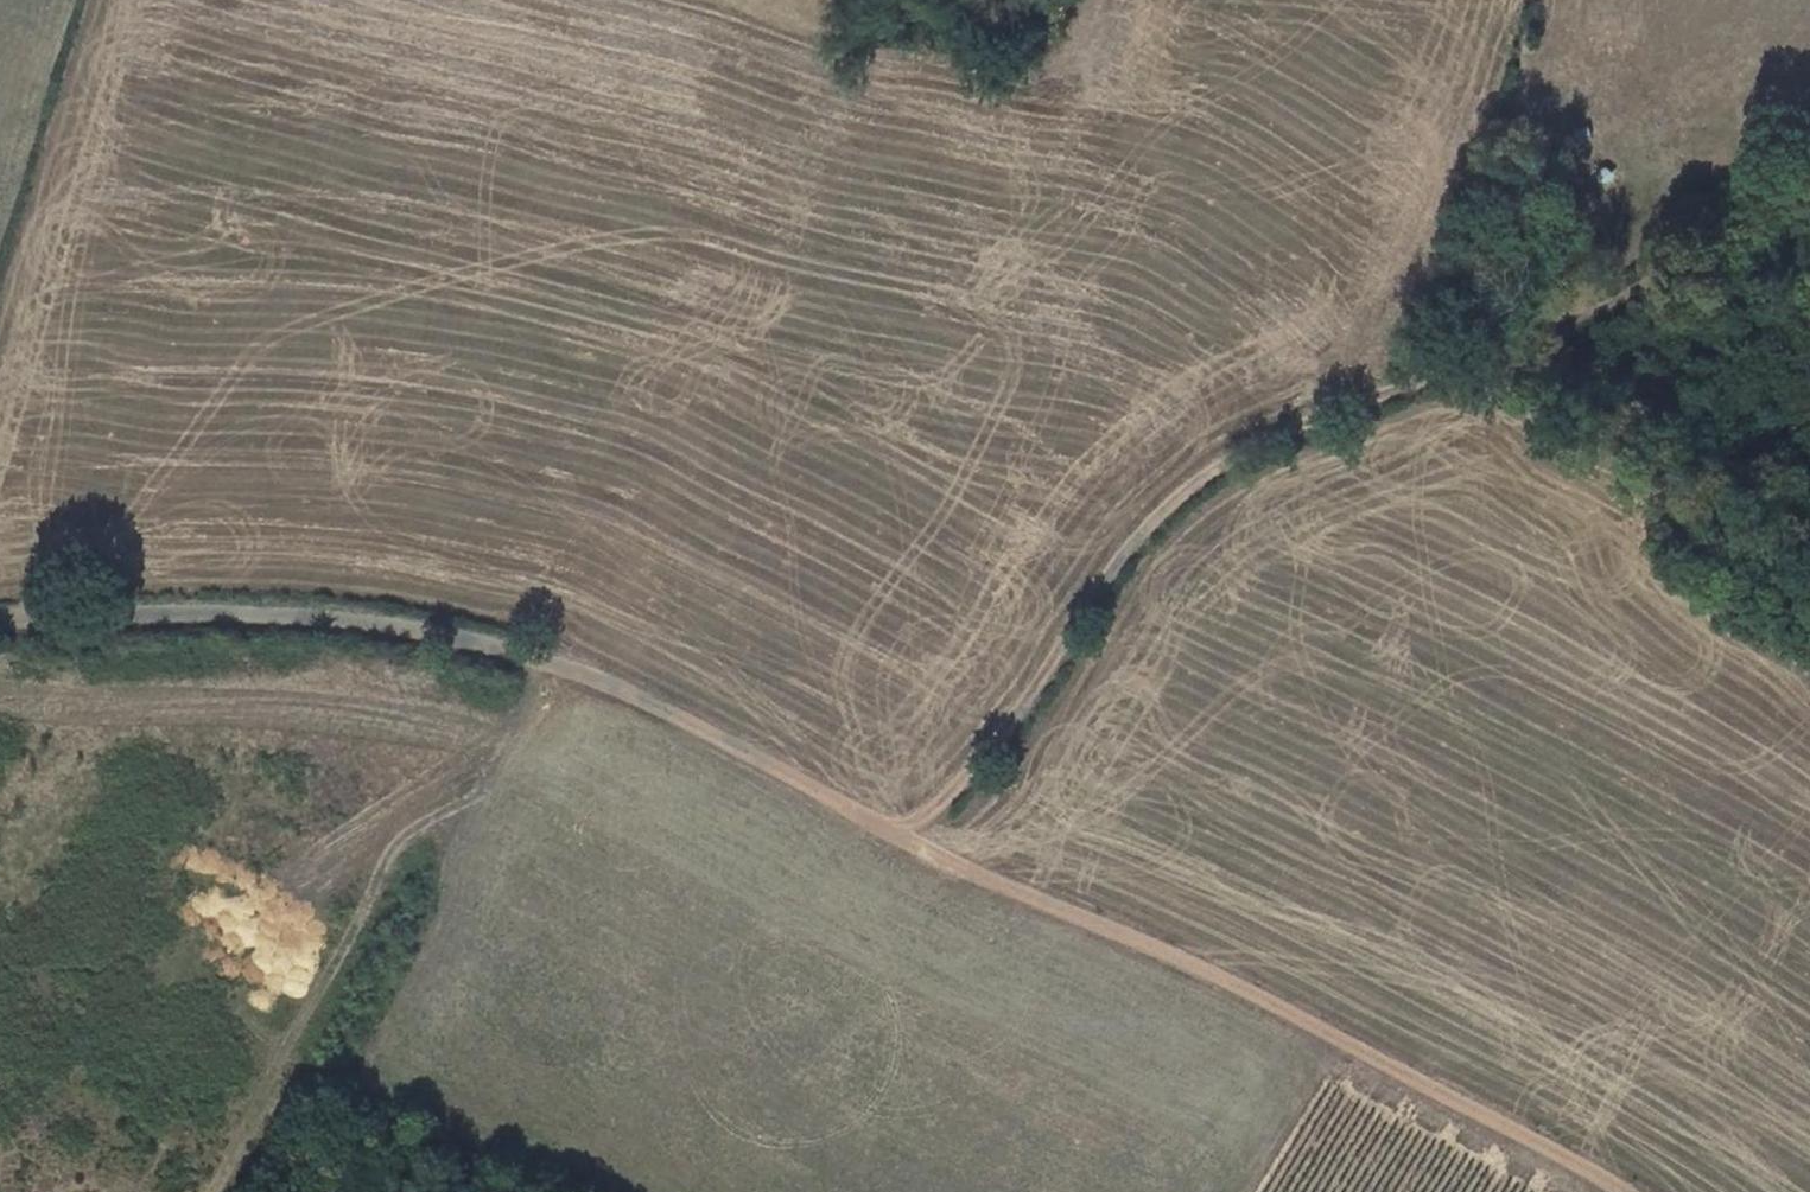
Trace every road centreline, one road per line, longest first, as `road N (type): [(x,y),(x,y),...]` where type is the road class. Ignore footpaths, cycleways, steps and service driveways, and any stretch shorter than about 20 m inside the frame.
road 1 (track): [(1621,1191),(1286,1011),(1166,952),(985,879),(660,708),(574,671),(482,642),(363,620),(0,617)]
road 2 (track): [(889,832),(914,824),(956,790),(1030,696),(1109,570),(1165,505),(1224,461),(1313,418),(1476,363),(1613,301),(1809,188)]

